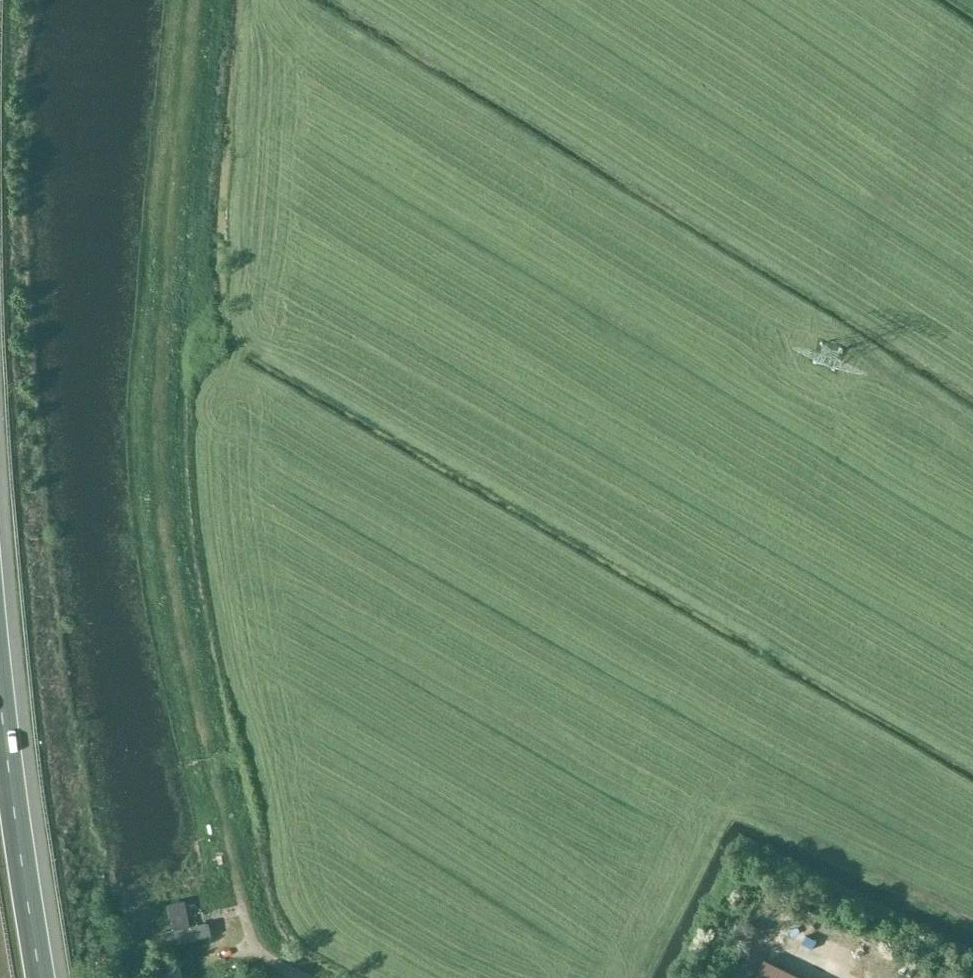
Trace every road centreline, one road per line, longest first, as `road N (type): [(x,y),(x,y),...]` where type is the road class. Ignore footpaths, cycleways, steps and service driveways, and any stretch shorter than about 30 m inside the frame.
road 1 (motorway): [(39,977),(0,686)]

